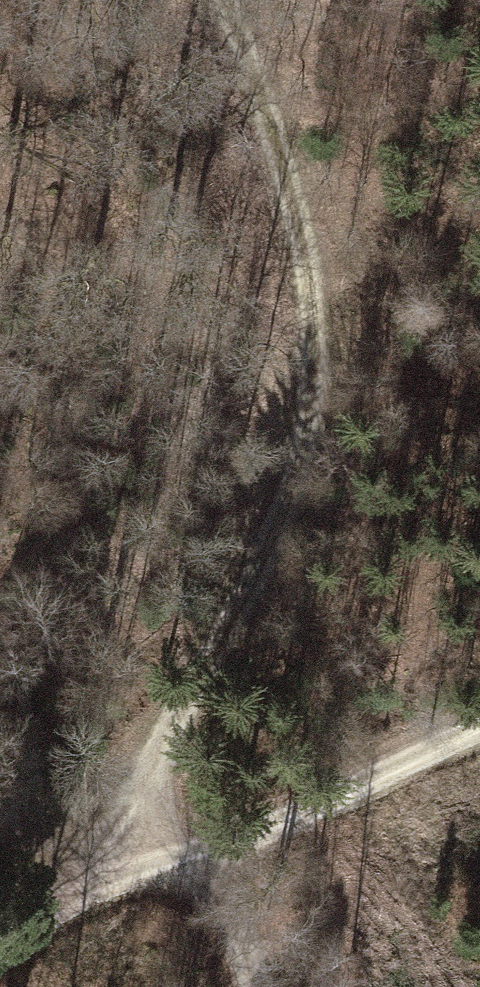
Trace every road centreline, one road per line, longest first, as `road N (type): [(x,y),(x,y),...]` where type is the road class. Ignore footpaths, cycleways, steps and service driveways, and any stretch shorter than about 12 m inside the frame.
road 1 (track): [(87,884),(223,633),(305,444),(310,320),(298,215),(228,0)]
road 2 (track): [(0,948),(87,884),(138,871),(189,875),(479,718)]
road 3 (track): [(310,320),(0,264)]
road 4 (track): [(189,875),(230,912),(254,986)]

